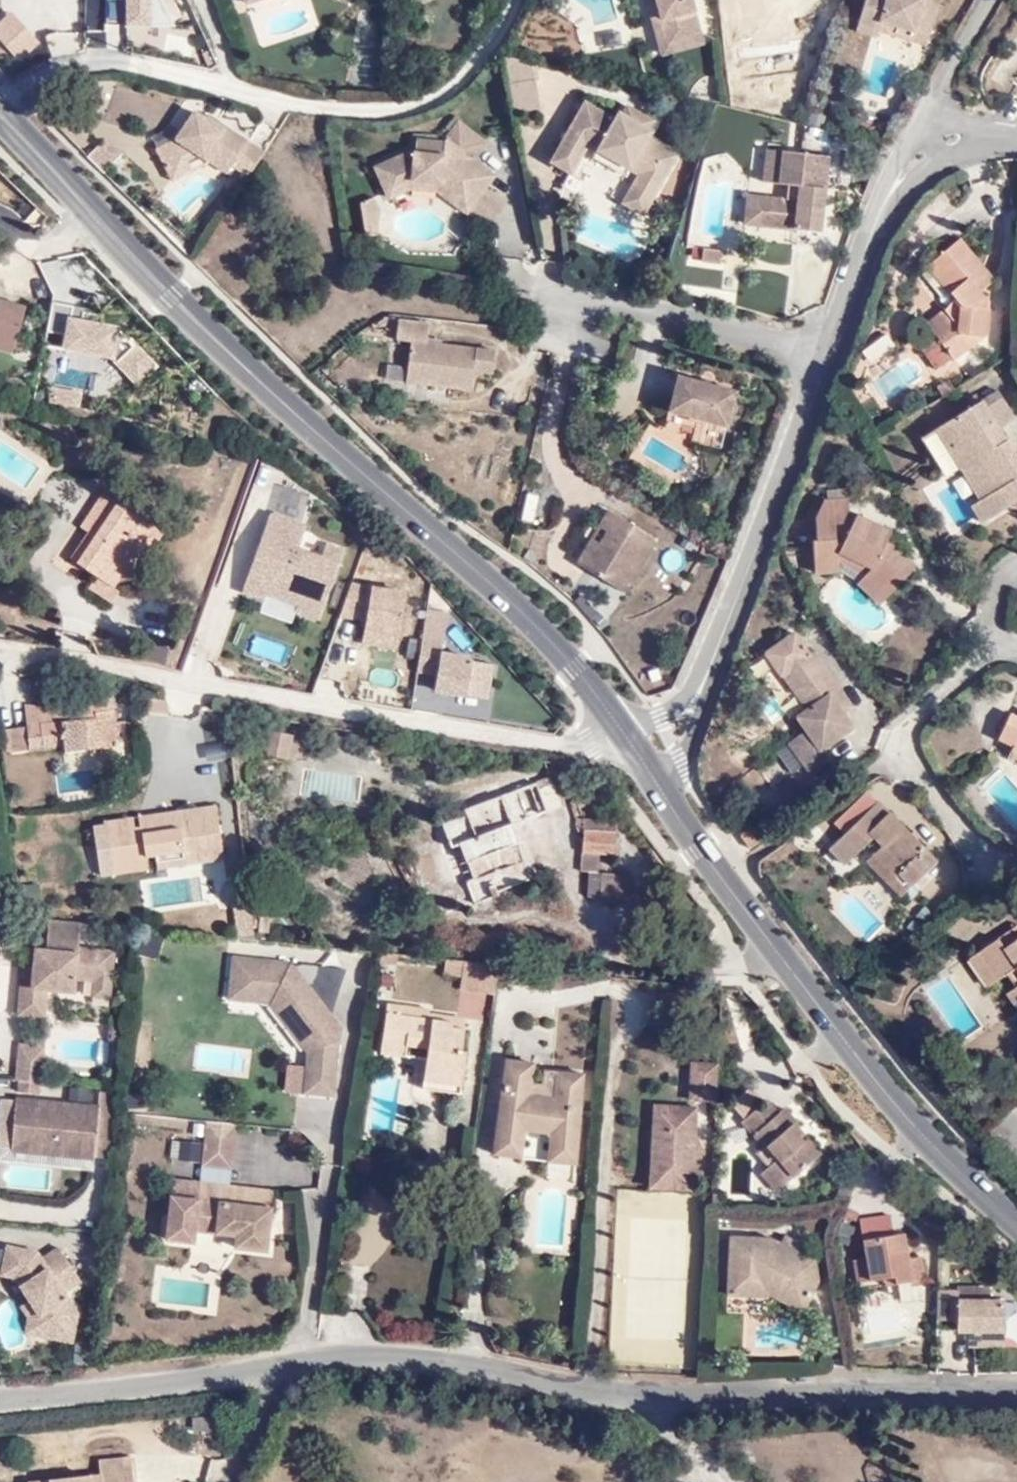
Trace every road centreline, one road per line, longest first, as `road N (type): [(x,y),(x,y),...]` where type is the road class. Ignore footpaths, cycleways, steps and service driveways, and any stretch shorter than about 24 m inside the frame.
road 1 (secondary): [(622,729),(481,574),(303,422),(0,115)]
road 2 (residential): [(622,729),(589,746),(0,650)]
road 3 (secondary): [(1016,1222),(896,1105),(699,849),(652,775)]
road 4 (residential): [(515,0),(482,57),(414,106),(291,105),(123,60),(75,62),(0,94)]
road 5 (tertiary): [(1016,1390),(593,1396)]
road 6 (unclassified): [(702,688),(828,355)]
road 7 (tertiary): [(593,1396),(423,1356),(281,1365)]
road 8 (residential): [(995,646),(905,732),(906,755),(980,850),(992,891)]
road 9 (tertiary): [(281,1365),(0,1397)]
road 10 (residential): [(828,355),(571,305)]
road 11 (unclassified): [(828,355),(919,134)]
road 12 (residential): [(593,1396),(580,1433),(561,1438),(518,1428),(445,1481)]
road 13 (unclassified): [(919,134),(943,72),(987,0)]
road 14 (residential): [(281,1365),(224,1481)]

